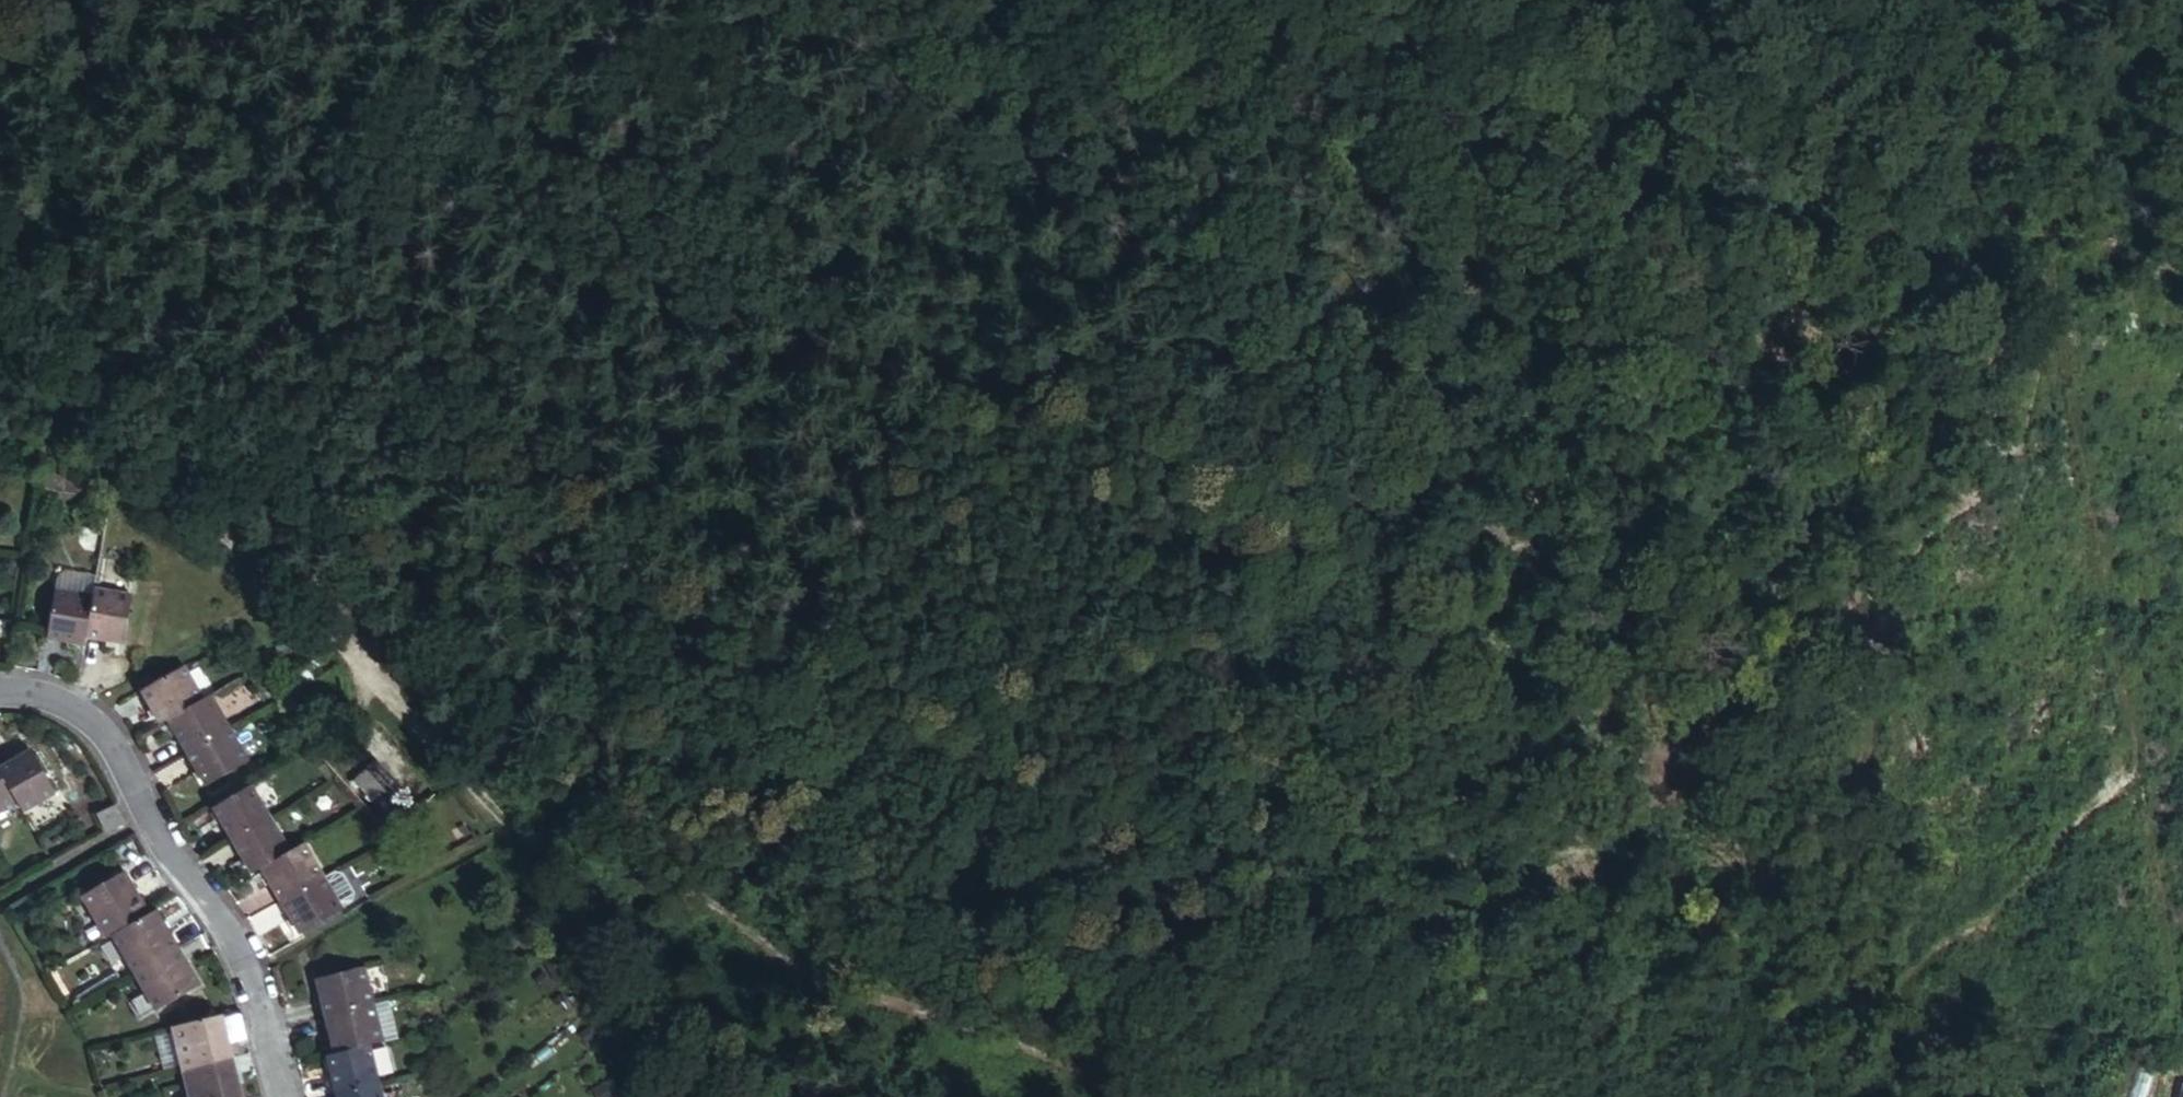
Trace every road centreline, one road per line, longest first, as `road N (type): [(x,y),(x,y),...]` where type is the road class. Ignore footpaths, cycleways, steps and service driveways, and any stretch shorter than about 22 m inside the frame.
road 1 (track): [(385,692),(340,638),(0,308)]
road 2 (residential): [(0,691),(55,698),(107,735),(162,838),(241,951),(283,1096)]

